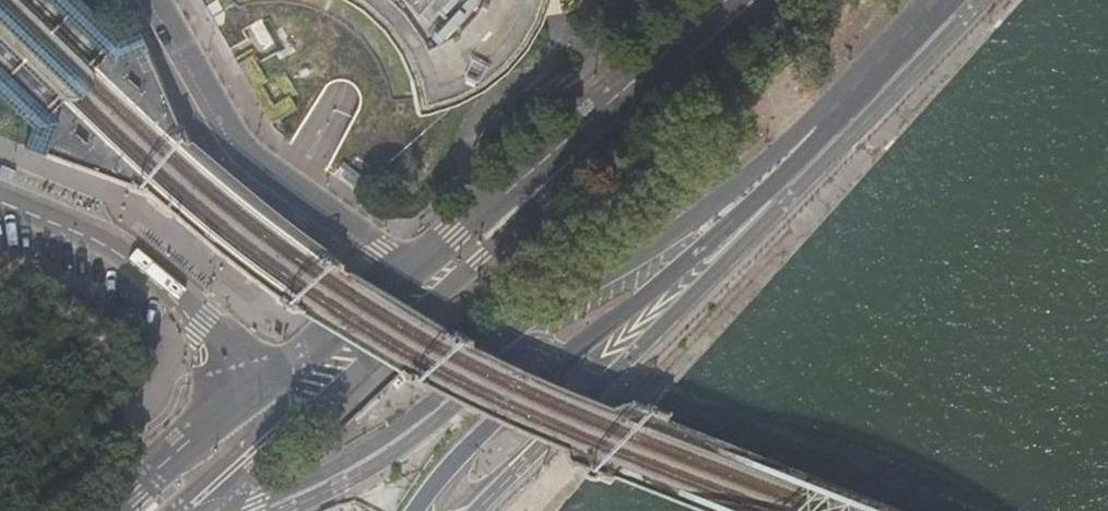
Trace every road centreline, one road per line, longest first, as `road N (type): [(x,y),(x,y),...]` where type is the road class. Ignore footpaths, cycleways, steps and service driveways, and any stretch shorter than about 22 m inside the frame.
road 1 (primary): [(215,510),(257,504),(363,452),(522,324),(682,228),(837,109)]
road 2 (primary): [(417,510),(529,387),(736,220),(837,109)]
road 3 (primary): [(727,0),(408,275)]
road 4 (residential): [(408,275),(242,144),(153,0)]
road 5 (residential): [(254,386),(204,316),(120,245),(0,193)]
road 6 (primary): [(408,275),(254,386)]
road 7 (primary): [(254,386),(113,510)]
road 8 (primary): [(837,109),(940,0)]
road 9 (primary): [(187,510),(253,431),(254,386)]

